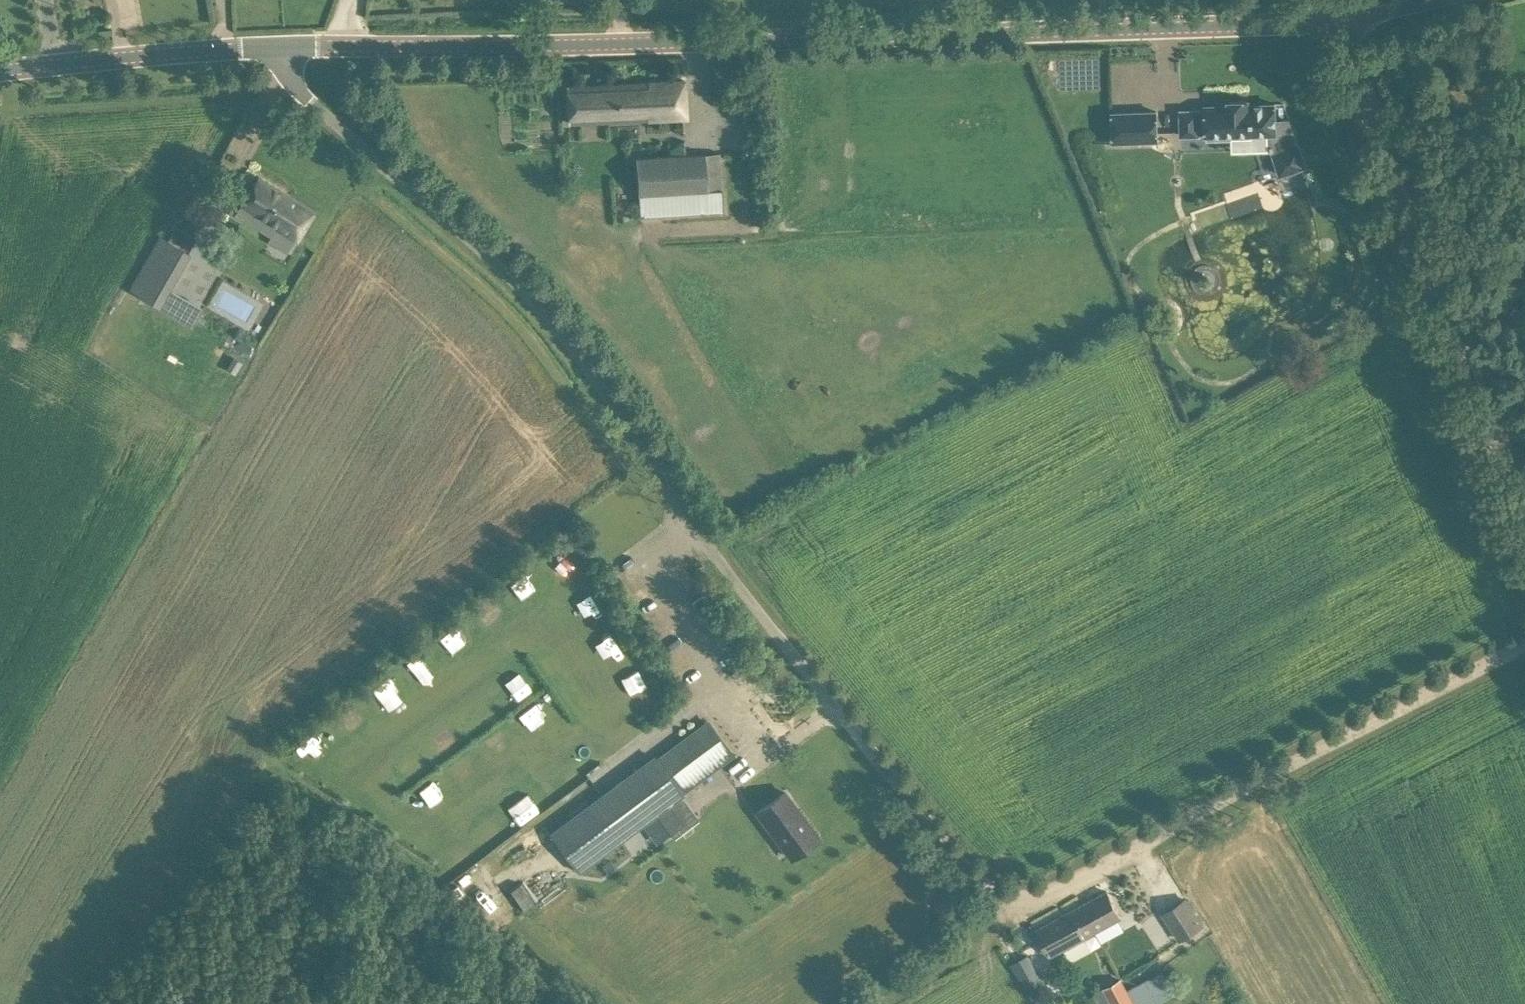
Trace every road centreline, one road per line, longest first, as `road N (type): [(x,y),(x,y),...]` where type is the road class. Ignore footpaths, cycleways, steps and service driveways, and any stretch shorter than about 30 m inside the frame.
road 1 (unclassified): [(263,51),(1338,26)]
road 2 (unclassified): [(832,714),(523,308),(281,94),(263,51)]
road 3 (track): [(832,714),(978,883),(1001,896),(1033,896),(1524,656)]
road 4 (unclassified): [(1524,528),(1380,159),(1338,26)]
road 5 (unclassified): [(0,72),(263,51)]

